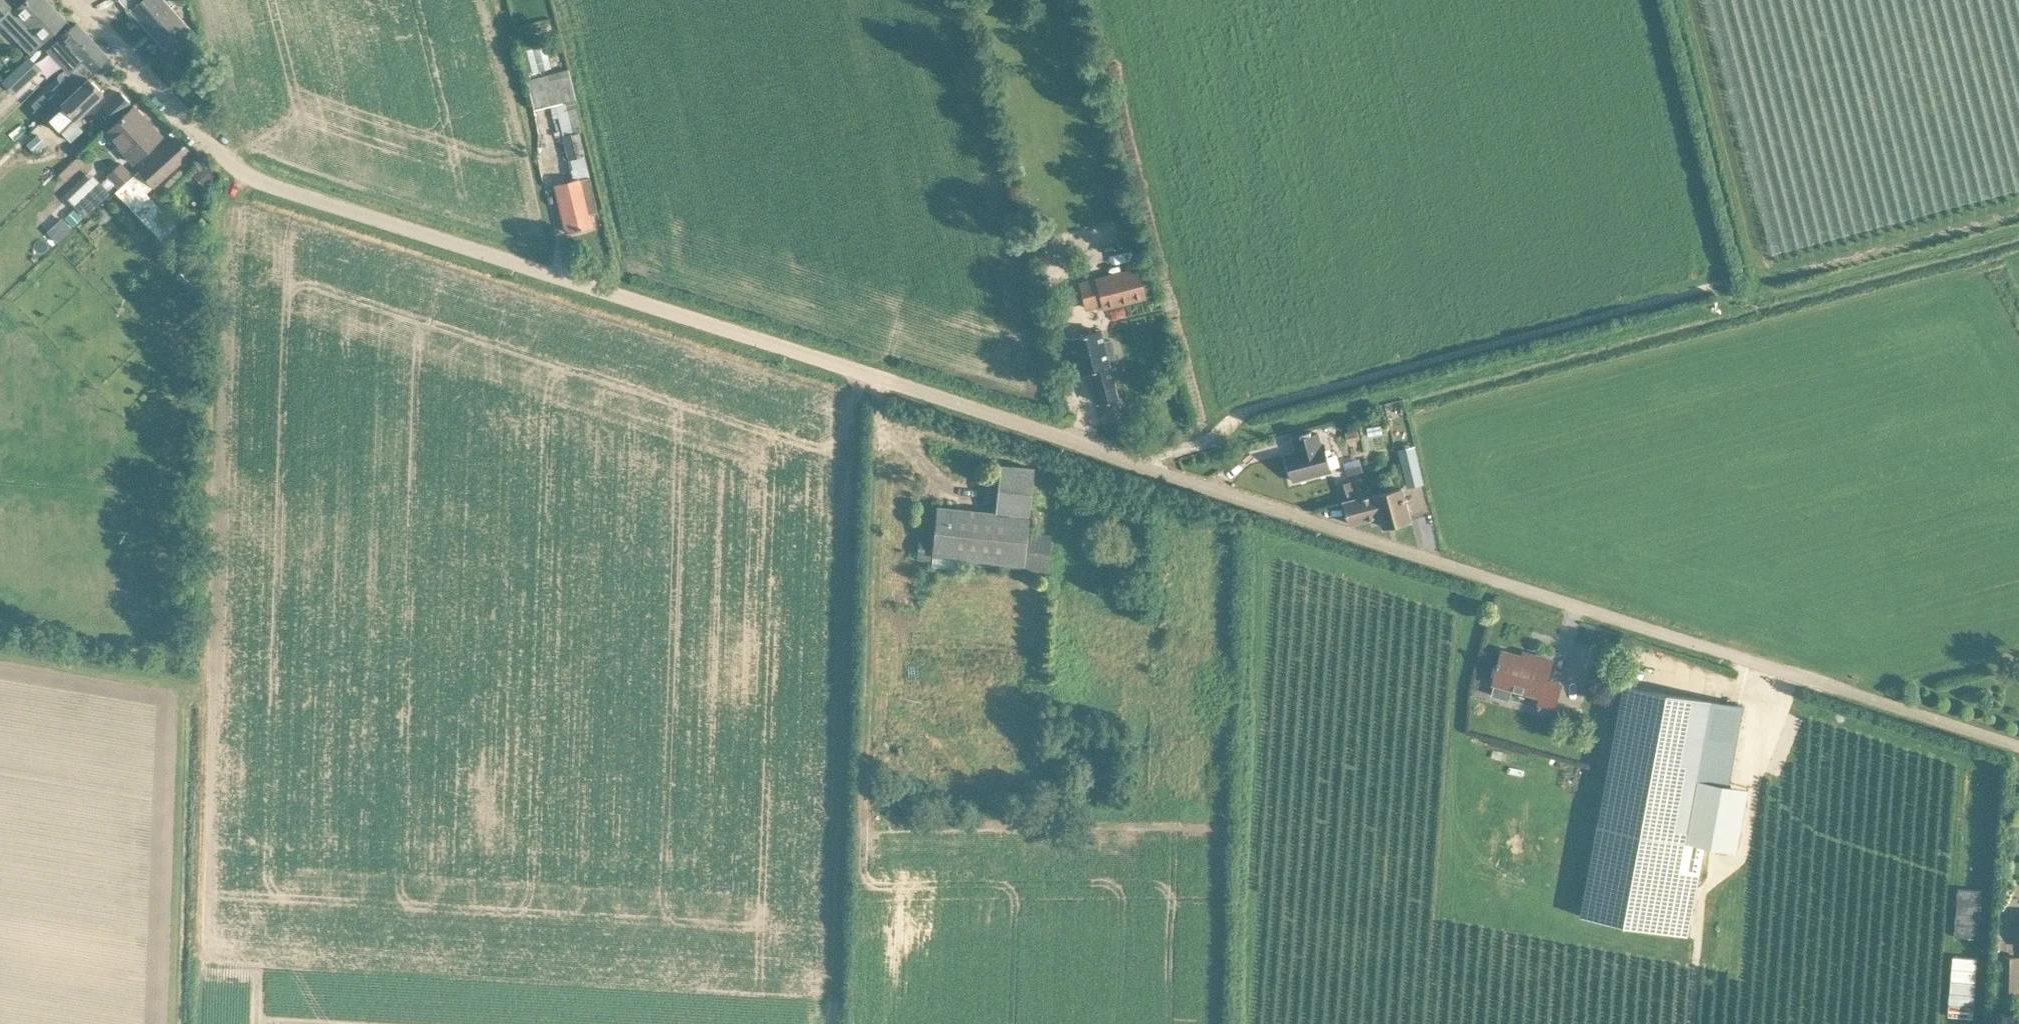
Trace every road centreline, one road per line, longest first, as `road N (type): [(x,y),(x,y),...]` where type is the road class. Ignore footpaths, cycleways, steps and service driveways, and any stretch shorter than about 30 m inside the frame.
road 1 (unclassified): [(2018,745),(507,256),(294,196),(244,173),(76,0)]

